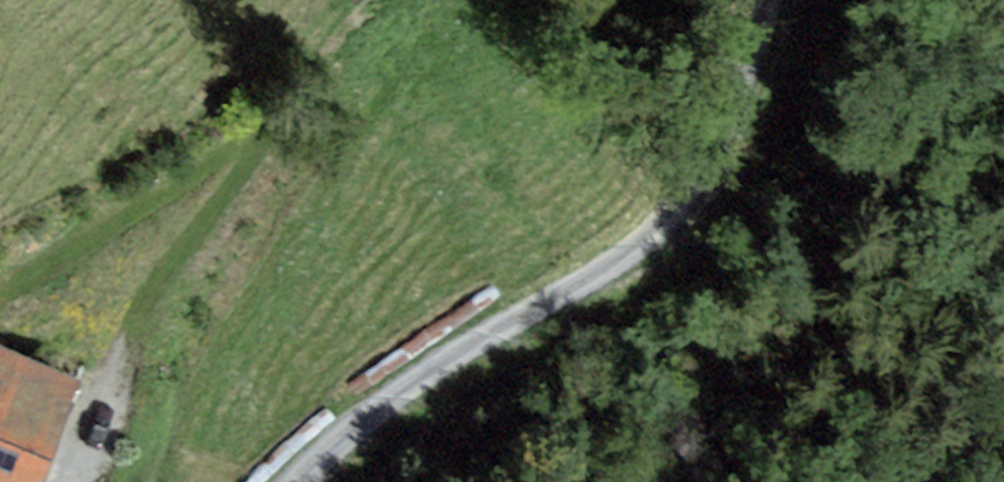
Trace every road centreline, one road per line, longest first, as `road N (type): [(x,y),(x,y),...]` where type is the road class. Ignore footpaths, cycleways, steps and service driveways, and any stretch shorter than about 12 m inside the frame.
road 1 (track): [(732,140),(640,249),(409,387),(298,481)]
road 2 (track): [(732,140),(756,89),(777,0)]

